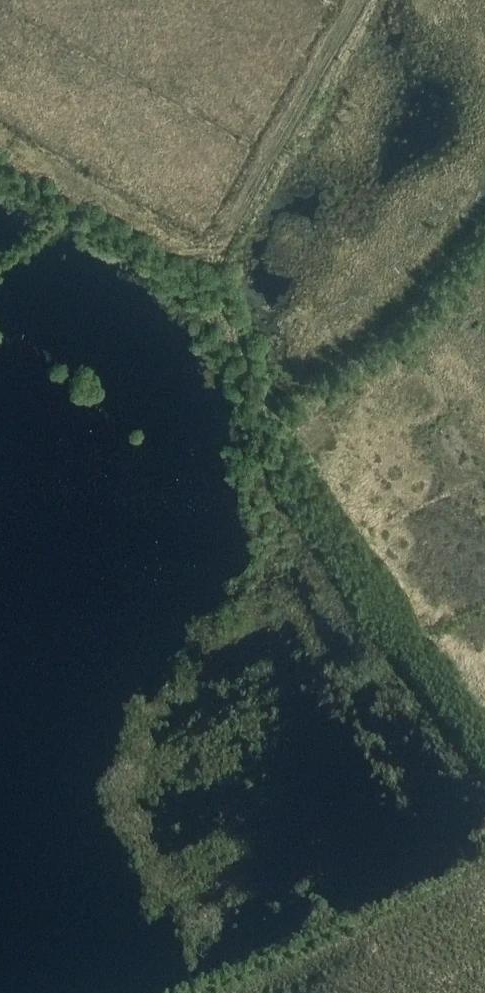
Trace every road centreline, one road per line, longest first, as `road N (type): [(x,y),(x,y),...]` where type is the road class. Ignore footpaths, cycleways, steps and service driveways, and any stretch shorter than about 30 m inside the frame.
road 1 (track): [(361,0),(224,248),(187,249),(0,135)]

